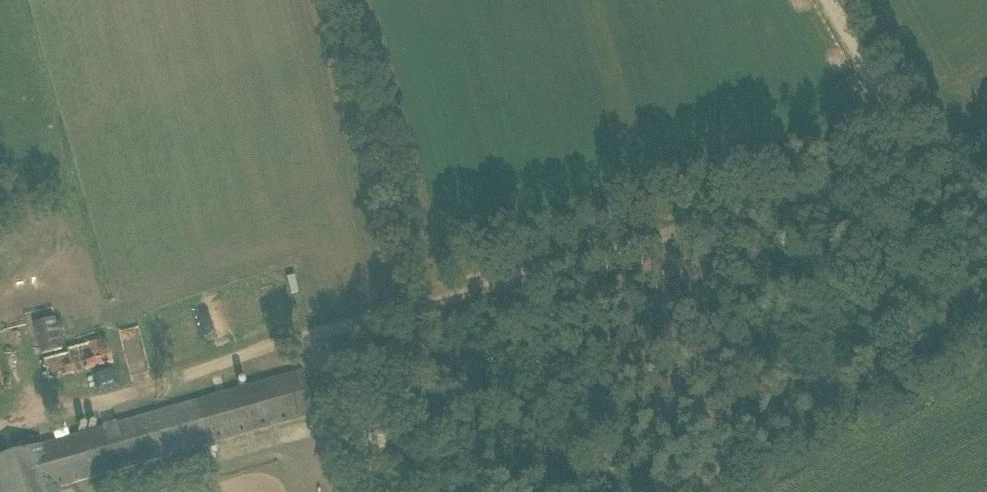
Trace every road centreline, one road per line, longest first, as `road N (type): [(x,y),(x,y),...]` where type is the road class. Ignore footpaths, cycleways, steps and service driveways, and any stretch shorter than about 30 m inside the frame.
road 1 (track): [(986,144),(900,177),(136,385)]
road 2 (unclassified): [(0,422),(136,385)]

